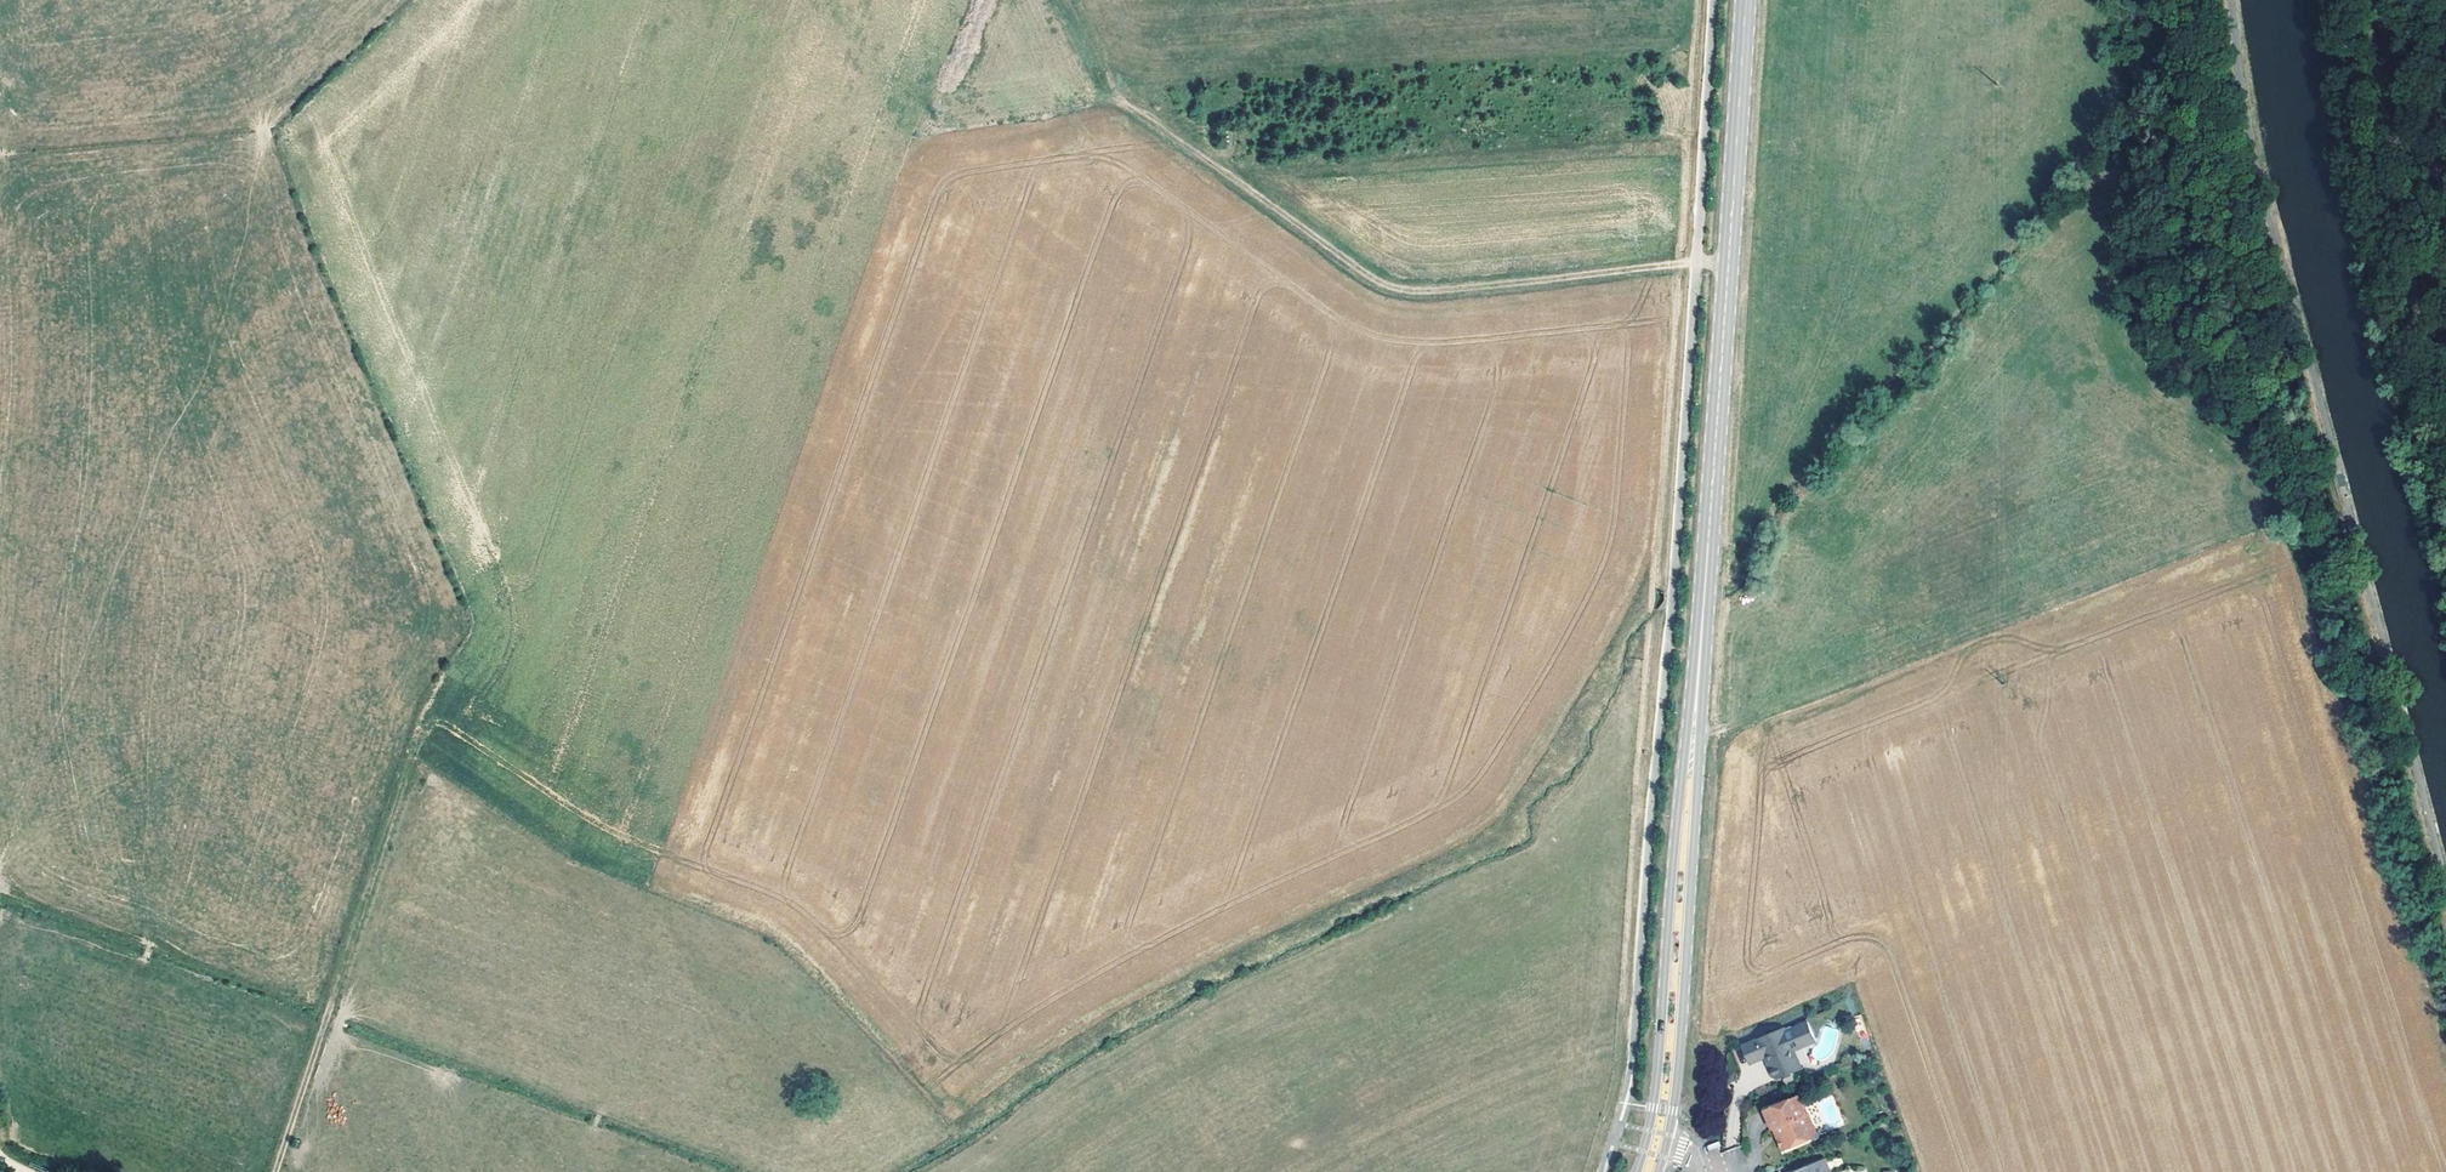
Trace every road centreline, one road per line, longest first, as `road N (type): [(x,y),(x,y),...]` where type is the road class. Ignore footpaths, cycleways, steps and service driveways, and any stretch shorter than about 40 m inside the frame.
road 1 (tertiary): [(1700,654),(1745,0)]
road 2 (tertiary): [(1700,654),(1655,1094),(1637,1171)]
road 3 (tertiary): [(1666,1146),(1678,1065),(1700,654)]

